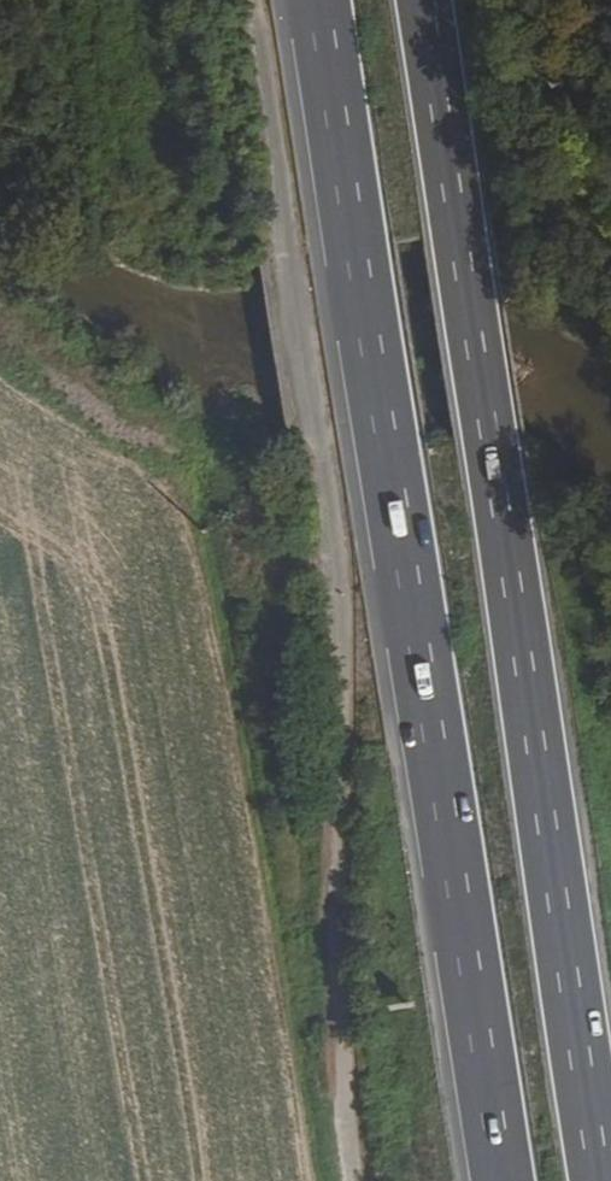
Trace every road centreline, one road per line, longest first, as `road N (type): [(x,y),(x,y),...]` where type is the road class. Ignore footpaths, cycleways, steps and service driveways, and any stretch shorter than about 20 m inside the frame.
road 1 (trunk): [(318,0),(504,1180)]
road 2 (trunk): [(604,1180),(426,0)]

